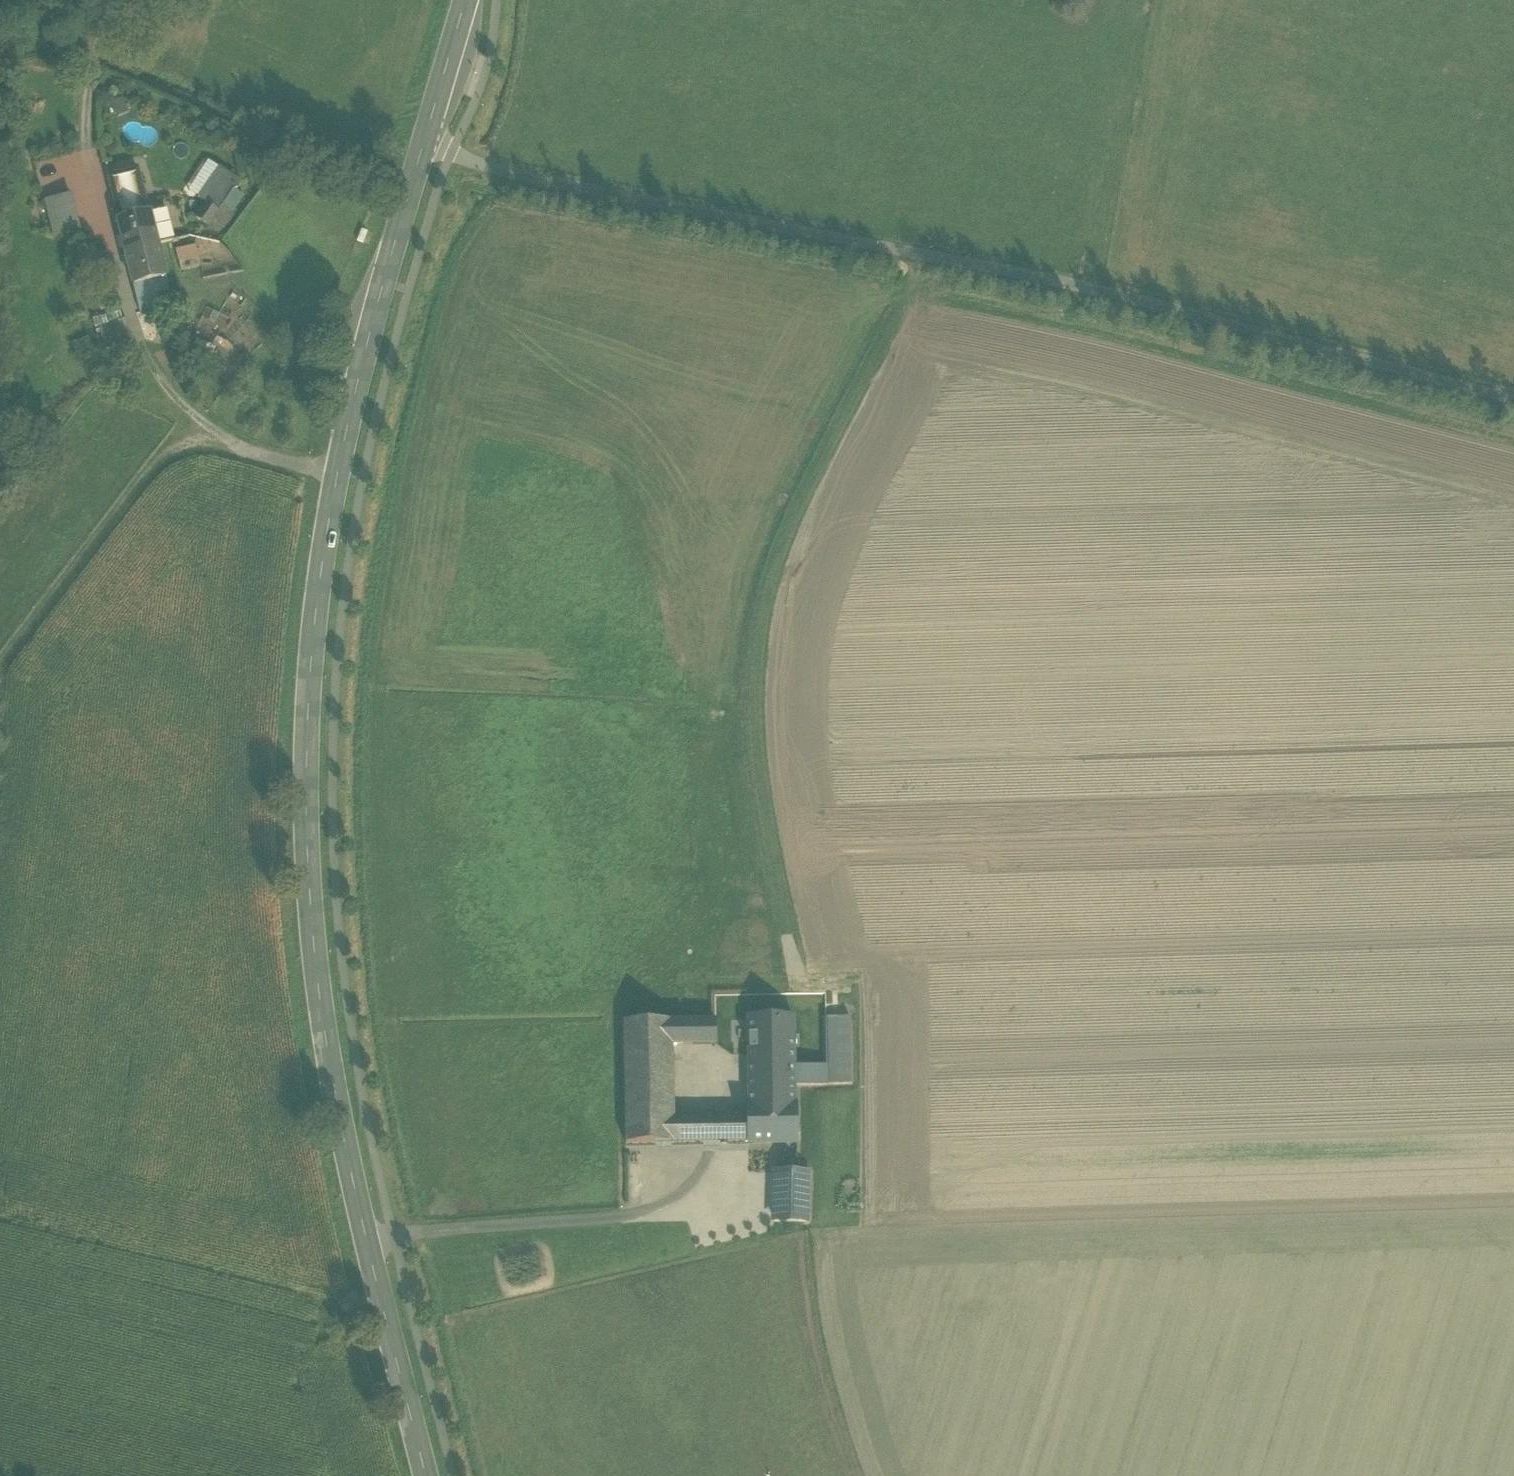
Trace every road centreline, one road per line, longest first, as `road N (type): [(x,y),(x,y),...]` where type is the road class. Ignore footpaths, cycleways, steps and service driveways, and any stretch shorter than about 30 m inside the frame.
road 1 (secondary): [(424,143),(337,474),(310,657),(307,853),(318,998),(365,1237),(426,1475)]
road 2 (unclassified): [(1513,399),(1095,289),(524,176),(424,143)]
road 3 (track): [(914,253),(903,292),(773,564),(757,636),(752,719),(782,922)]
road 4 (track): [(1513,985),(853,989)]
road 5 (track): [(226,442),(186,443),(144,481),(0,667)]
road 6 (track): [(105,210),(84,102),(117,0)]
road 7 (secondary): [(466,0),(424,143)]

